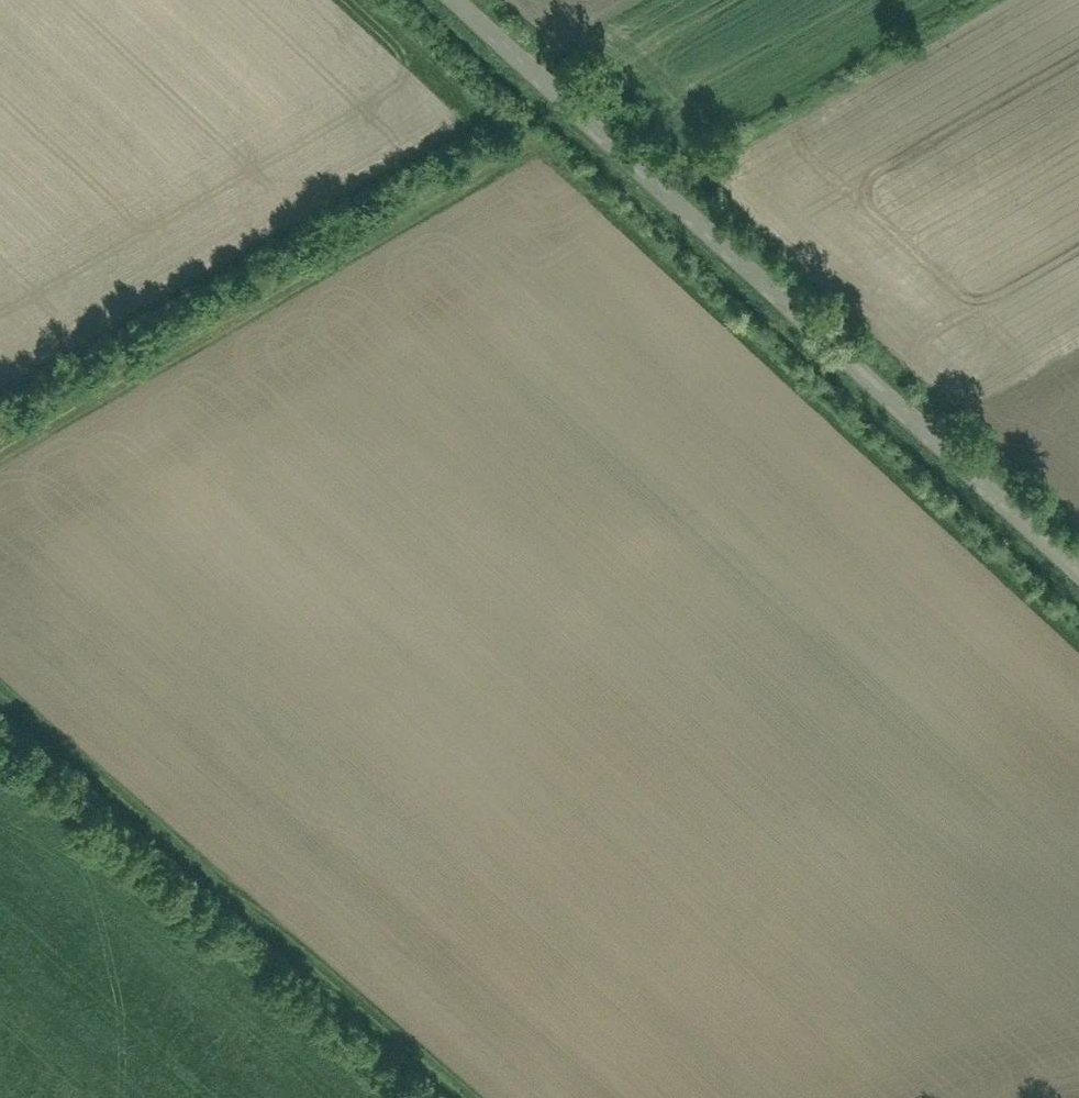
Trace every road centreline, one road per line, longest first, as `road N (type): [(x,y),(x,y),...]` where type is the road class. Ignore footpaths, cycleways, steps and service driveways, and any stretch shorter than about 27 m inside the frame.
road 1 (unclassified): [(1078,571),(449,0)]

